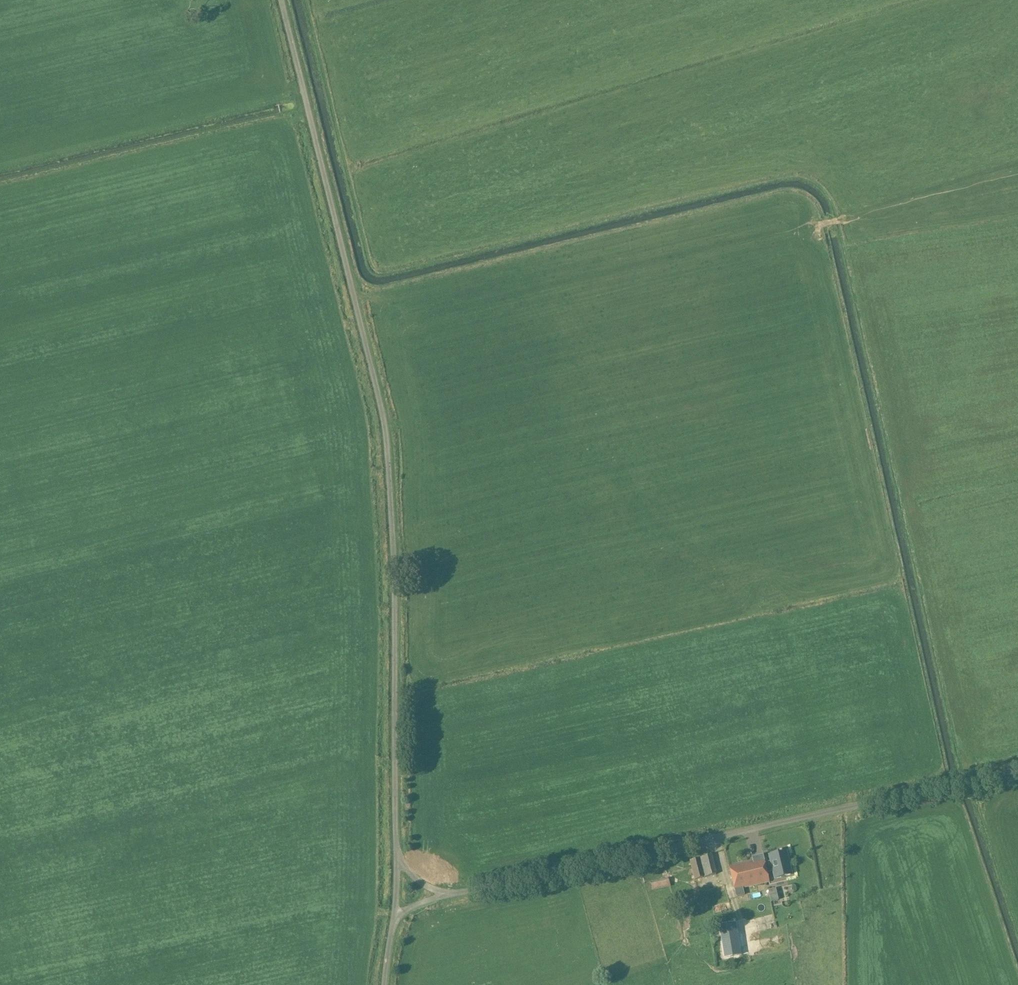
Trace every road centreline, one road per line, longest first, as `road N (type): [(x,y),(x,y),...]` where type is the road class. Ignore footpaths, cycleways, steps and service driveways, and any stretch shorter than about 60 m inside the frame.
road 1 (unclassified): [(397,852),(385,429),(281,0)]
road 2 (unclassified): [(1017,770),(452,893)]

